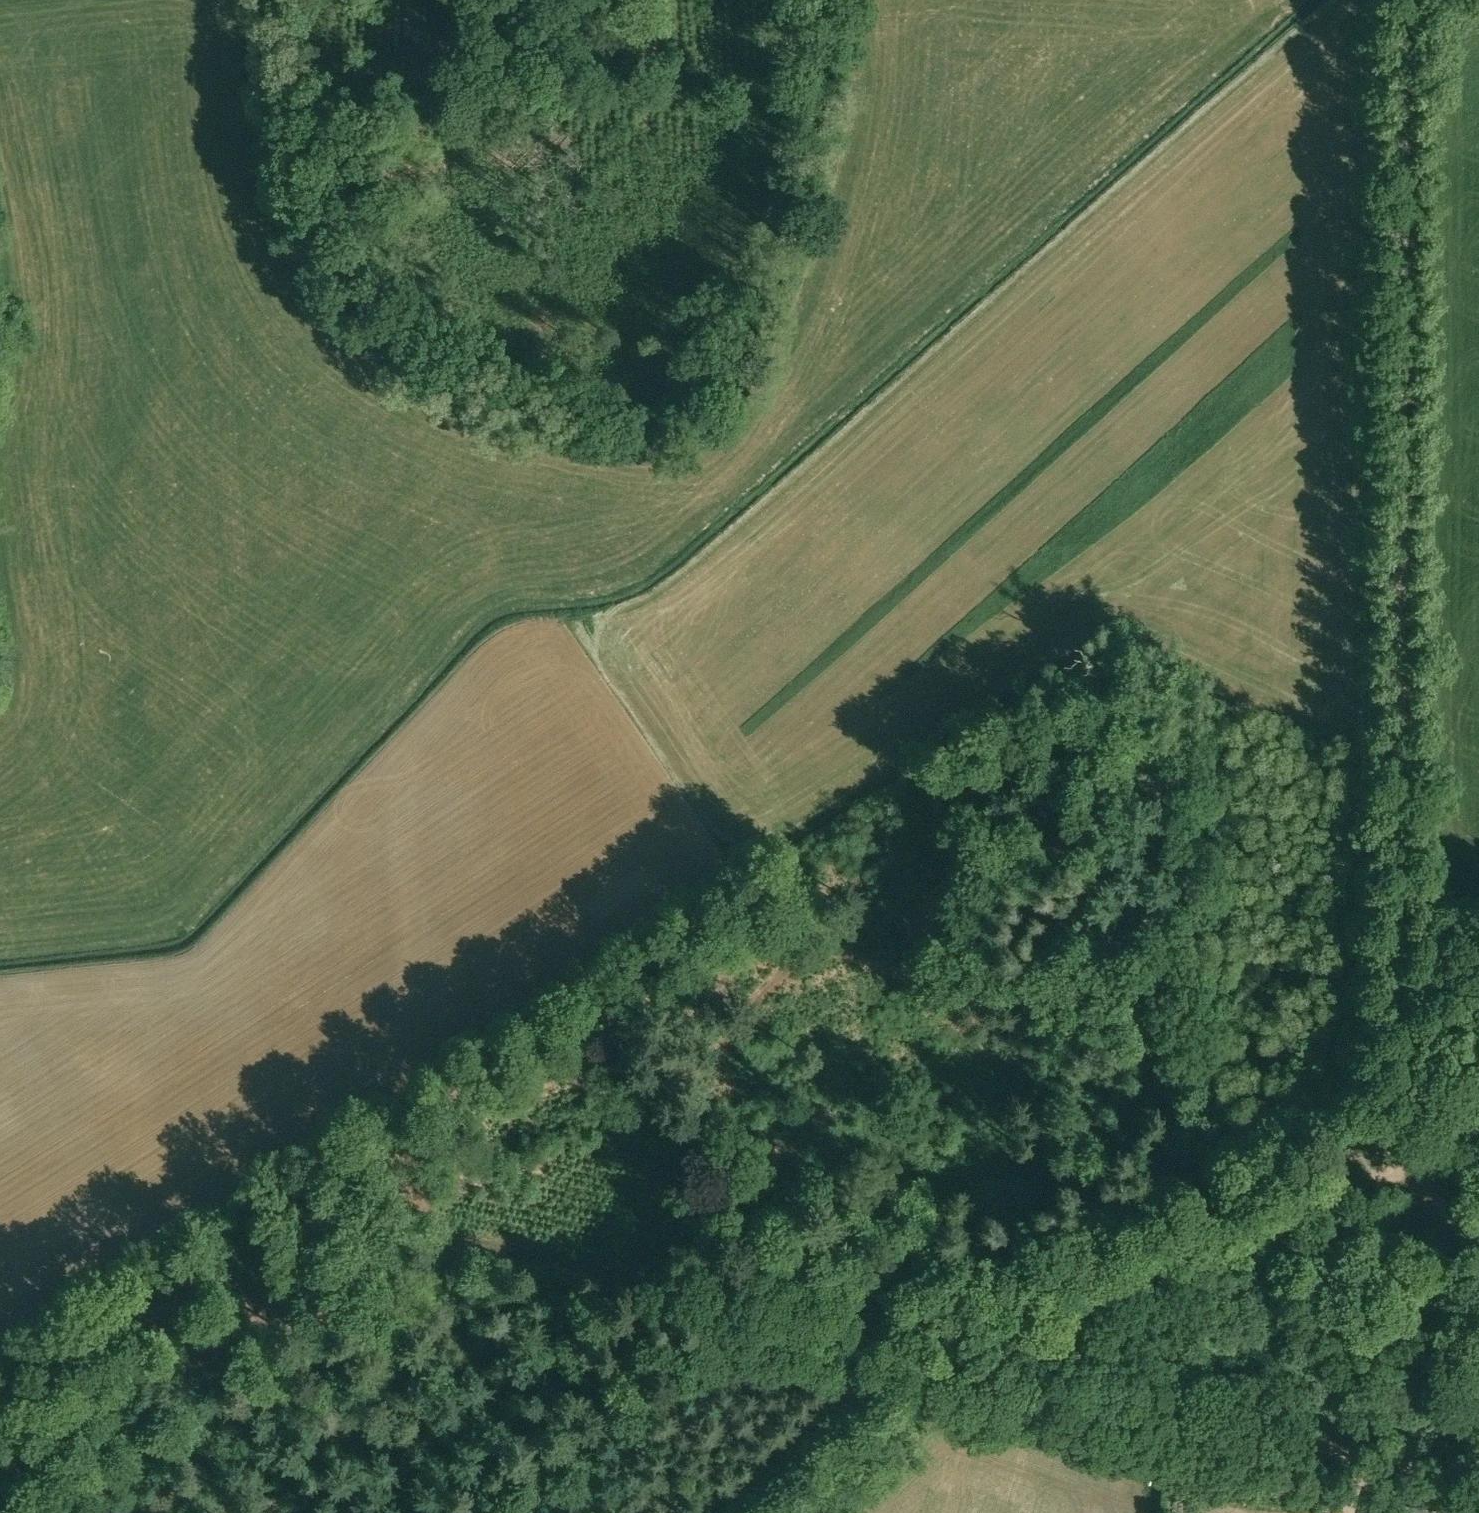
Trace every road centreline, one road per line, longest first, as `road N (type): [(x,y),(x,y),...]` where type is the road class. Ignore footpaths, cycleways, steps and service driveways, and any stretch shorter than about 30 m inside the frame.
road 1 (unclassified): [(1390,1114),(1404,0)]
road 2 (unclassified): [(1478,1482),(950,1354)]
road 3 (unclassified): [(950,1354),(1020,1305),(1390,1114)]
road 4 (unclassified): [(782,1512),(950,1354)]
road 5 (unclassified): [(1478,1249),(1390,1114)]

